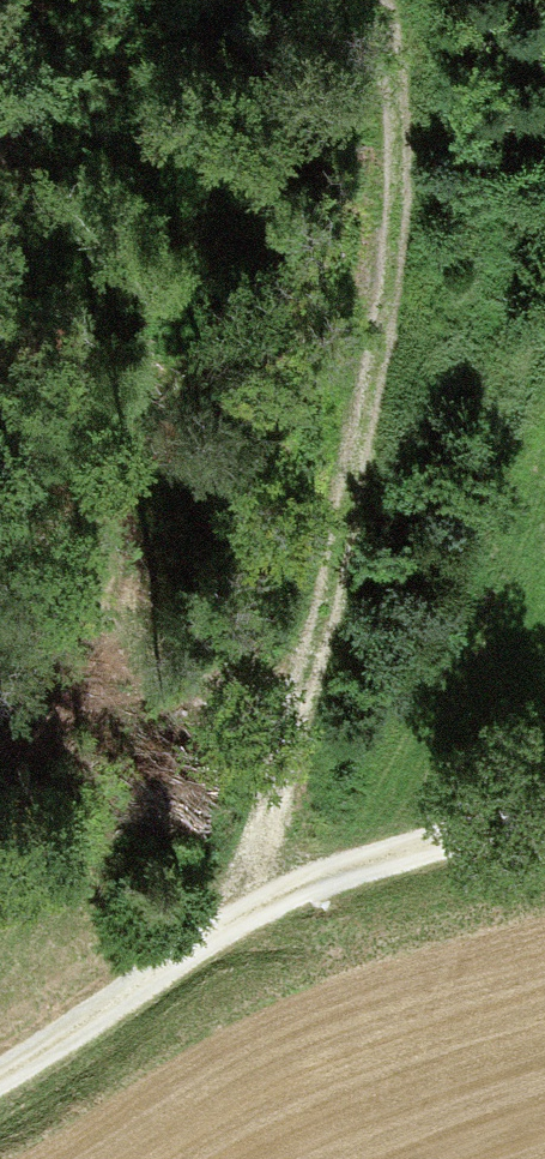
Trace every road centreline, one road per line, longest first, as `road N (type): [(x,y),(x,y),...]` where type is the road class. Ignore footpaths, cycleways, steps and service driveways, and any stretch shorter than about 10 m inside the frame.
road 1 (track): [(328,0),(357,89),(371,259),(361,541),(278,759)]
road 2 (track): [(0,1071),(202,934),(383,864),(544,815)]
road 3 (track): [(326,633),(156,490),(0,439)]
road 4 (track): [(202,934),(278,759)]

